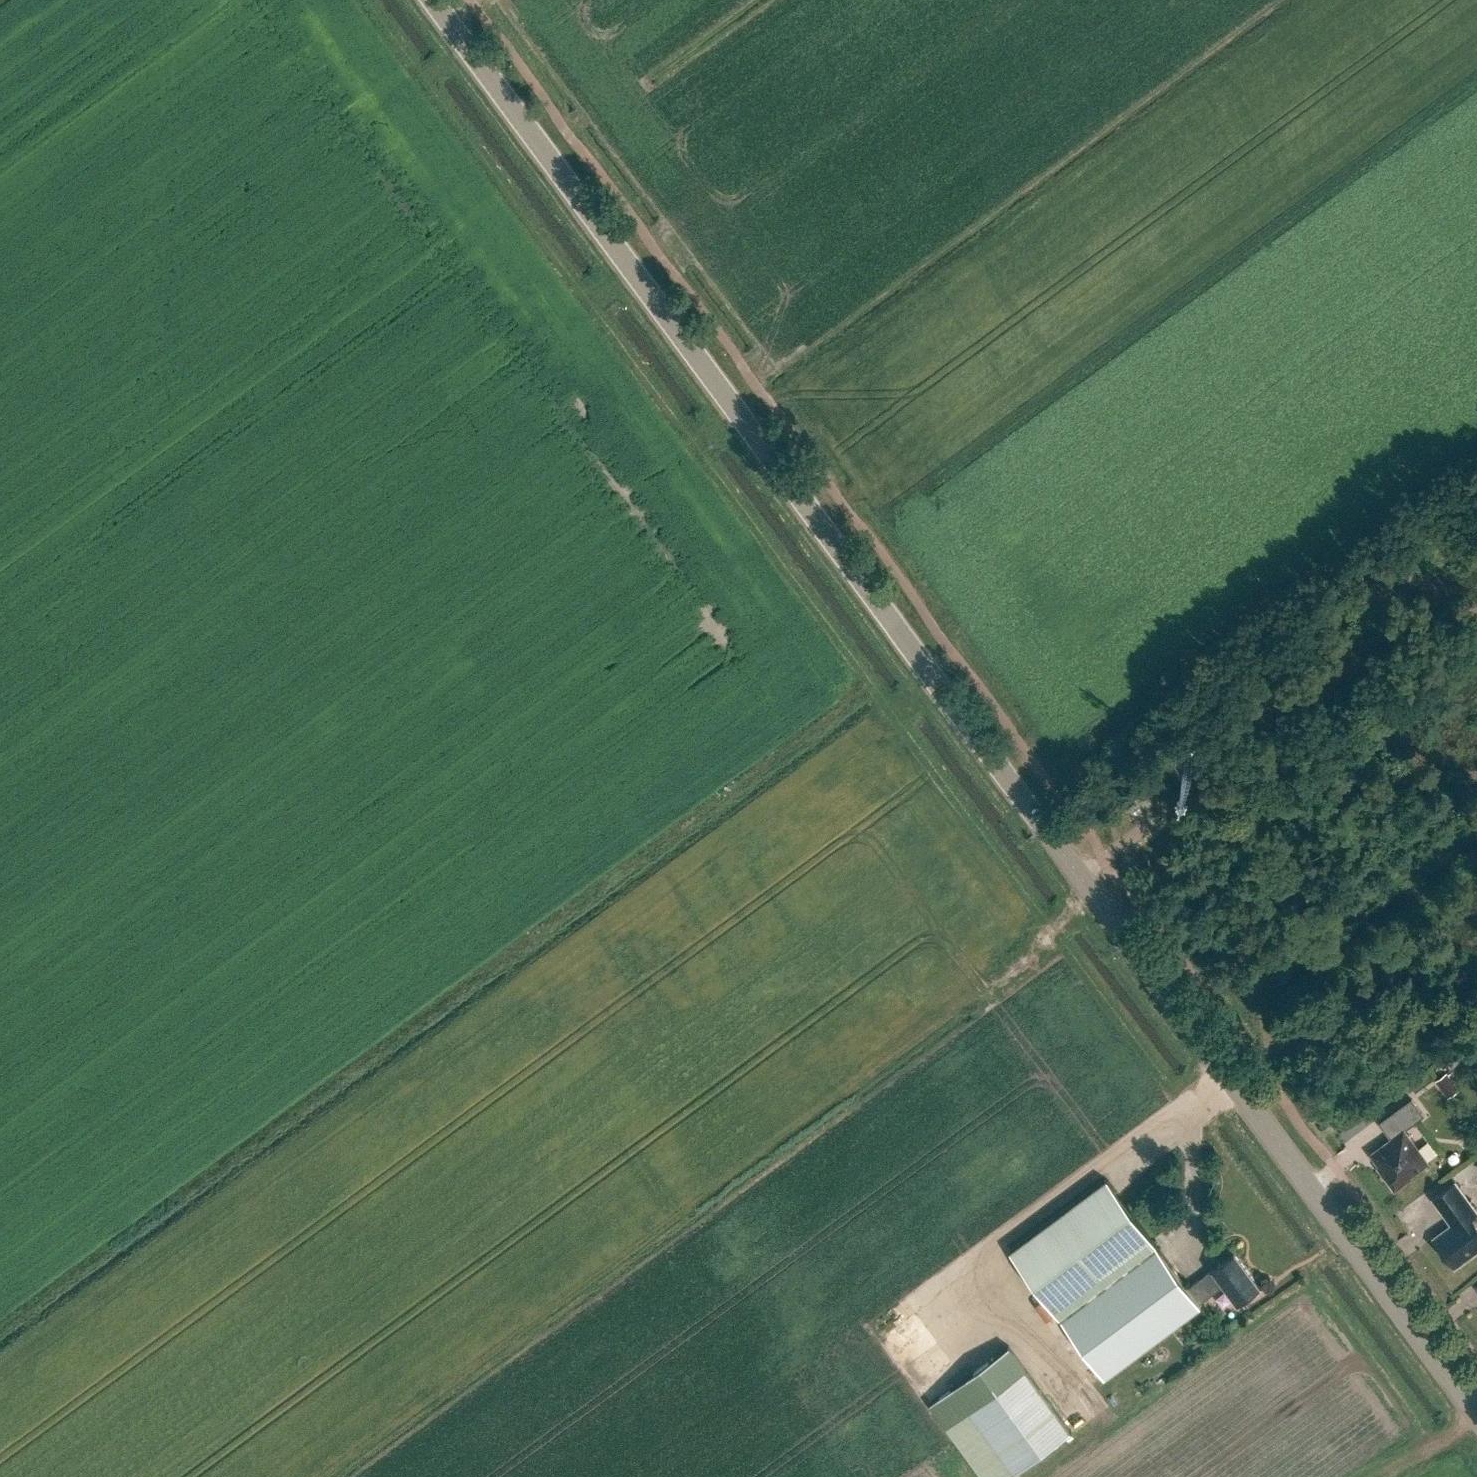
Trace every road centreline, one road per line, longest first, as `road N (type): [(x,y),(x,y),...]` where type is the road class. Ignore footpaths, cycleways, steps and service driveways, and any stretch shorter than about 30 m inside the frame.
road 1 (tertiary): [(1476,1420),(424,0)]

